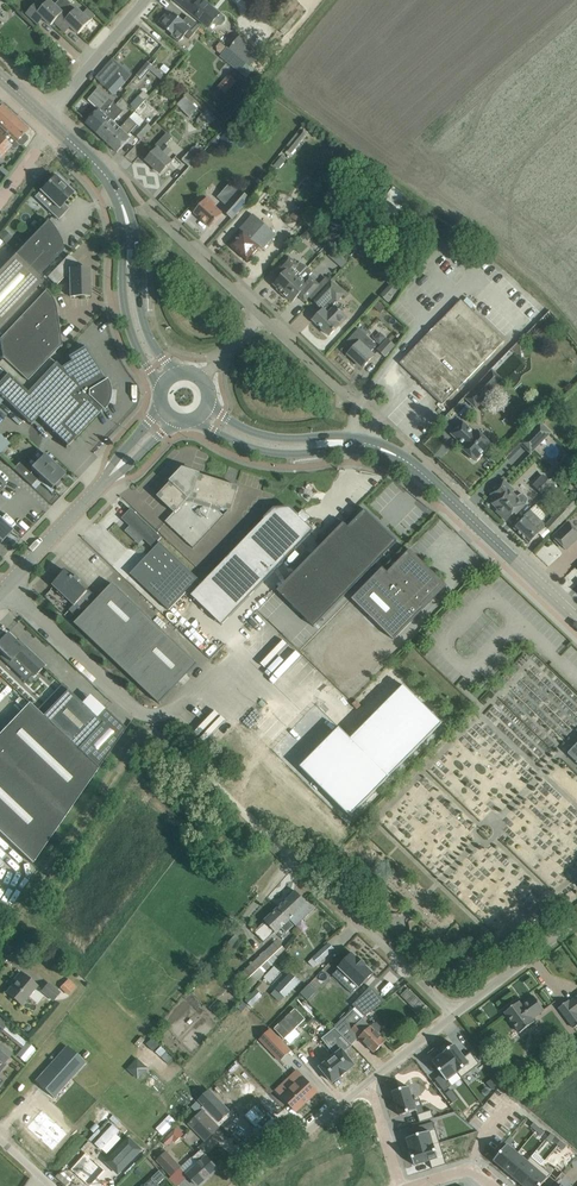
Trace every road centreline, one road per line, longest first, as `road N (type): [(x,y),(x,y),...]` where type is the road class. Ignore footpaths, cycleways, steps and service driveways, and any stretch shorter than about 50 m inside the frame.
road 1 (tertiary): [(576,620),(393,453),(353,443),(265,443),(205,415)]
road 2 (unclassified): [(456,1015),(165,736)]
road 3 (tertiary): [(167,379),(139,328),(126,214),(110,181),(53,122)]
road 4 (unclassified): [(0,945),(138,741),(152,732),(165,736)]
road 5 (unclassified): [(5,586),(168,416)]
road 6 (residential): [(167,713),(138,711),(5,586)]
road 7 (unclassified): [(243,1185),(375,1078)]
road 8 (unclassified): [(53,122),(148,0)]
road 9 (unclassified): [(456,1015),(576,922)]
road 10 (residential): [(257,313),(150,213)]
road 11 (residential): [(257,313),(348,397)]

